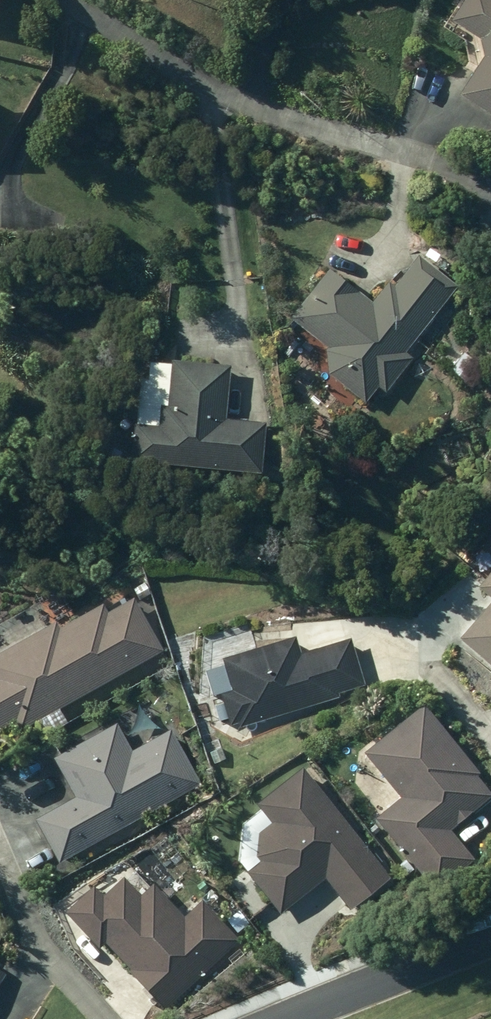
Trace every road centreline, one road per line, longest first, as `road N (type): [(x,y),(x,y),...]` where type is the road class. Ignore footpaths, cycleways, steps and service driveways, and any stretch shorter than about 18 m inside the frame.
road 1 (residential): [(490,936),(288,1018)]

